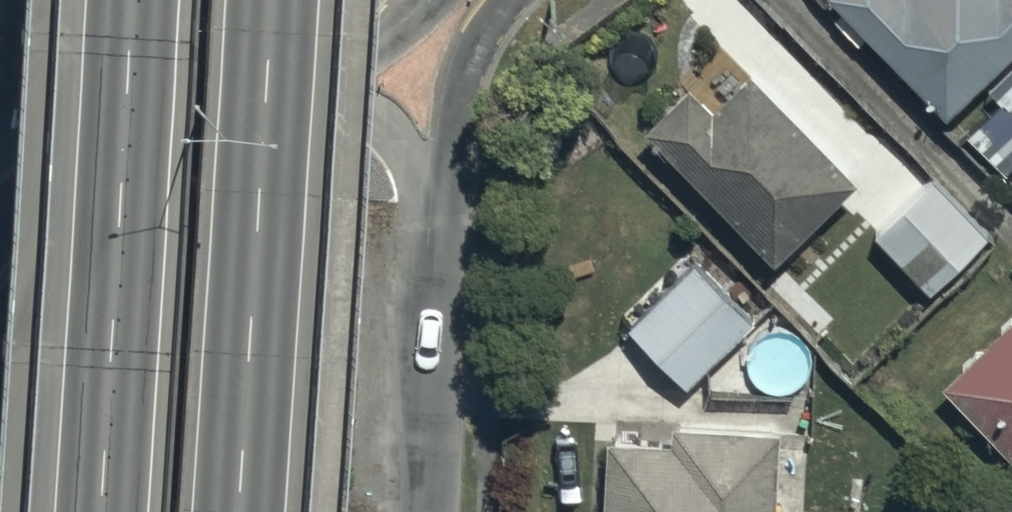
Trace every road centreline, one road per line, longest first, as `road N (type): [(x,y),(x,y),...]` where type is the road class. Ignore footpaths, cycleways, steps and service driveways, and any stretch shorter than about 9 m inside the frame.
road 1 (secondary): [(84,511),(113,0)]
road 2 (secondary): [(258,0),(231,511)]
road 3 (residential): [(0,243),(32,213),(294,97)]
road 4 (residential): [(432,208),(422,511)]
road 5 (residential): [(505,0),(469,52),(432,208)]
road 6 (residential): [(294,97),(330,85),(382,116),(418,166),(432,208)]
road 7 (residential): [(294,97),(367,56),(426,0)]

